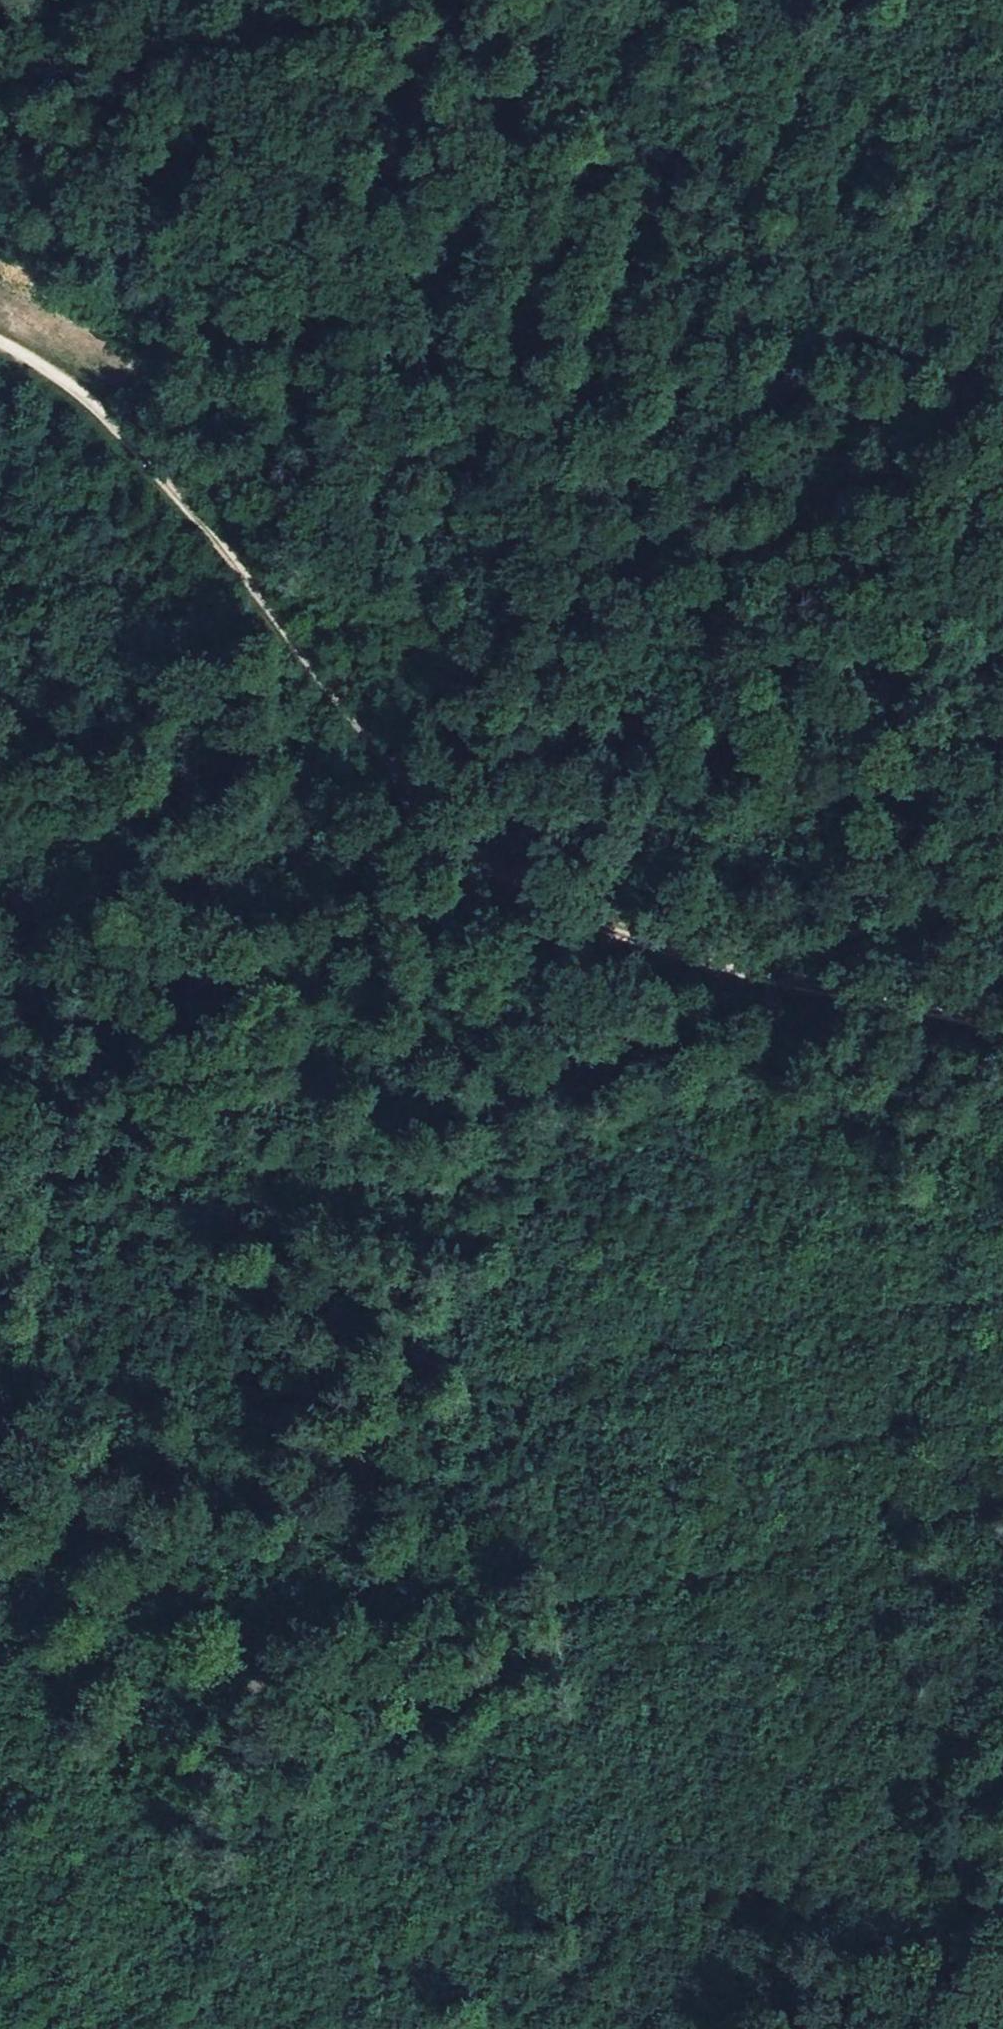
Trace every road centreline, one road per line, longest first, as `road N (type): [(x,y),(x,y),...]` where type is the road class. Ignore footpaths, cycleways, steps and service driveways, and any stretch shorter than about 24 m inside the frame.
road 1 (track): [(416,788),(552,913),(588,932),(1002,1027)]
road 2 (track): [(0,342),(78,389),(115,423),(416,788)]

